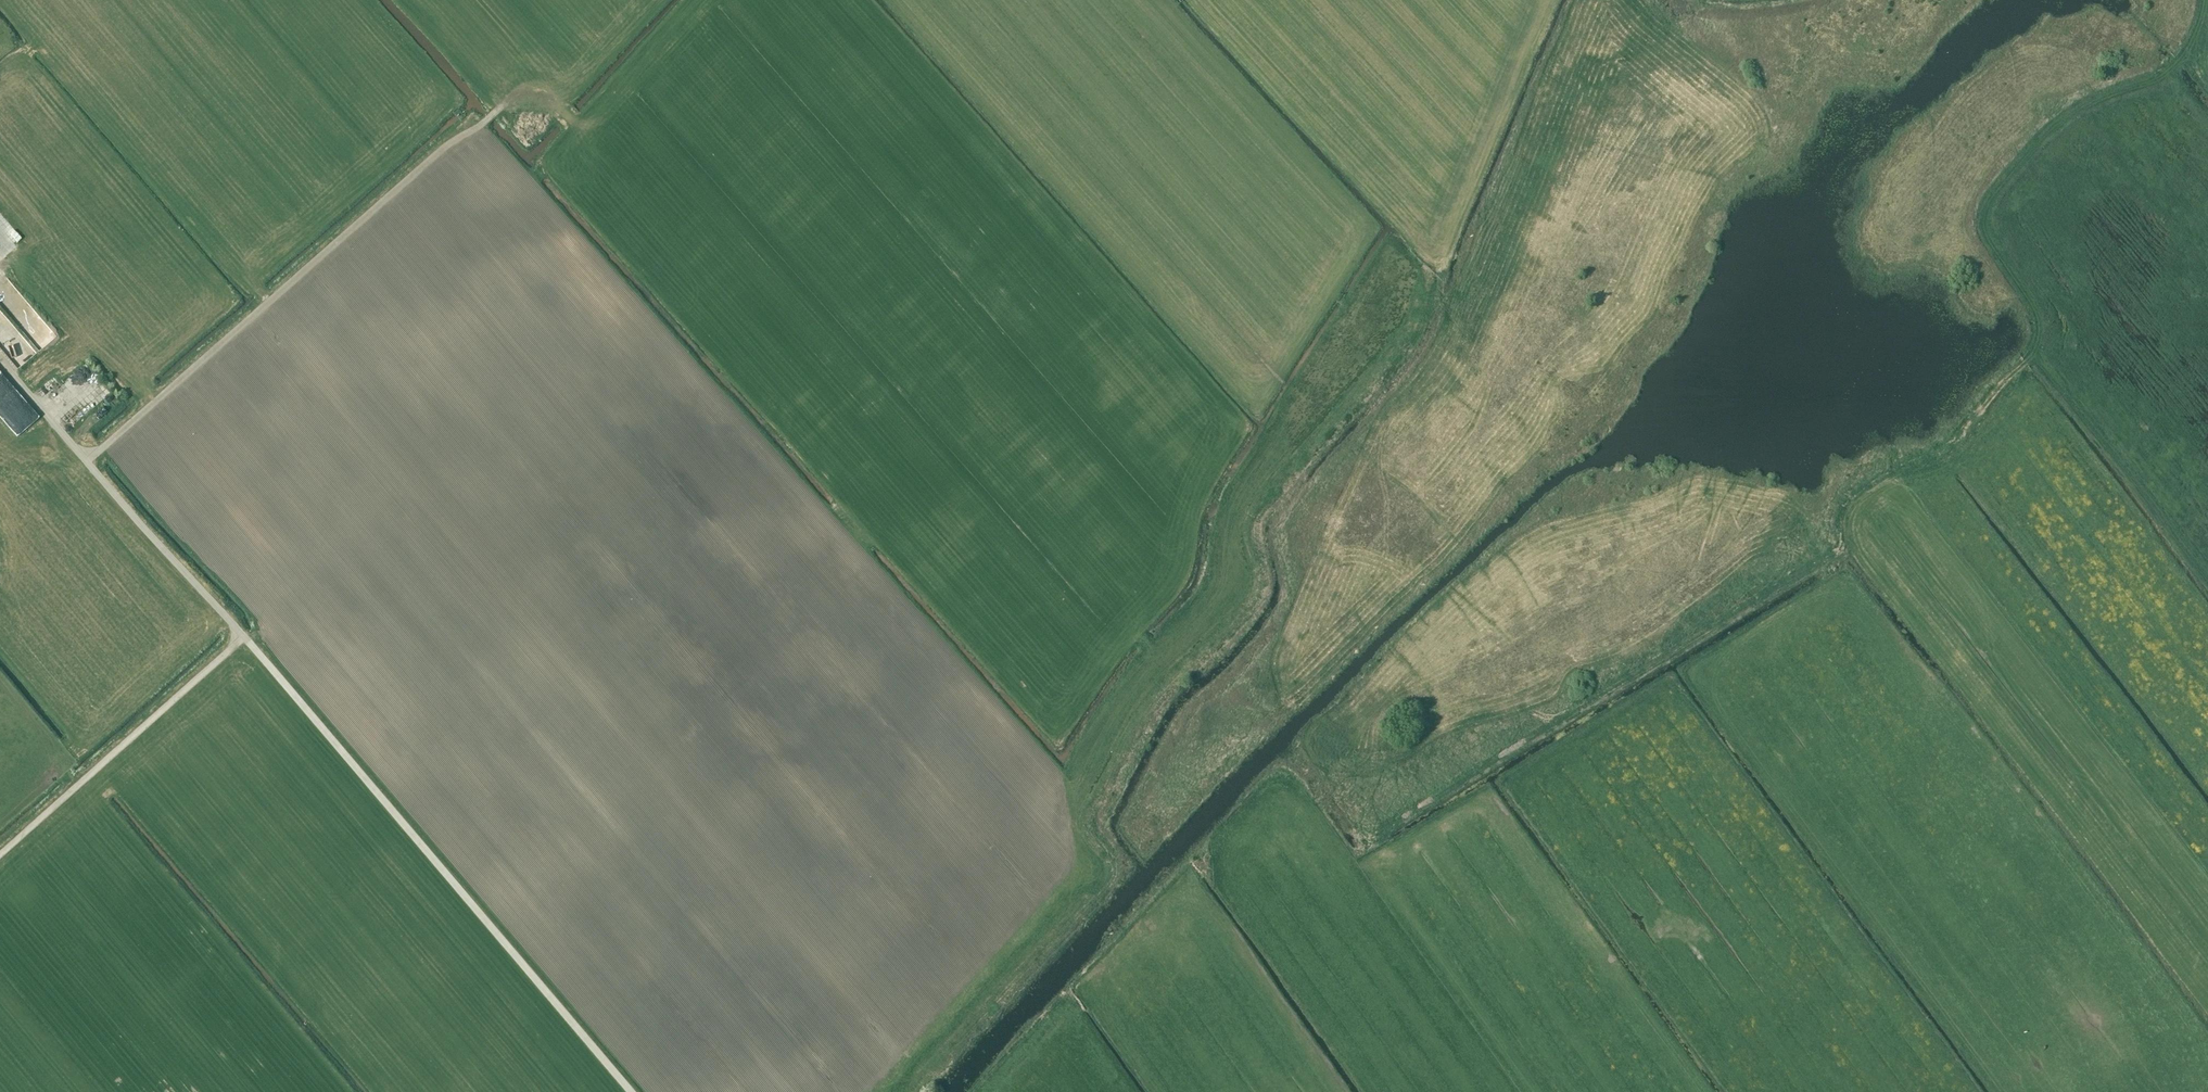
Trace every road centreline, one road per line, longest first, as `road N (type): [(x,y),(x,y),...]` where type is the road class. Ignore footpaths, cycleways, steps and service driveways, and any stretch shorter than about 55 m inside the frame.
road 1 (track): [(0,359),(243,636),(0,853)]
road 2 (track): [(243,636),(630,1091)]

